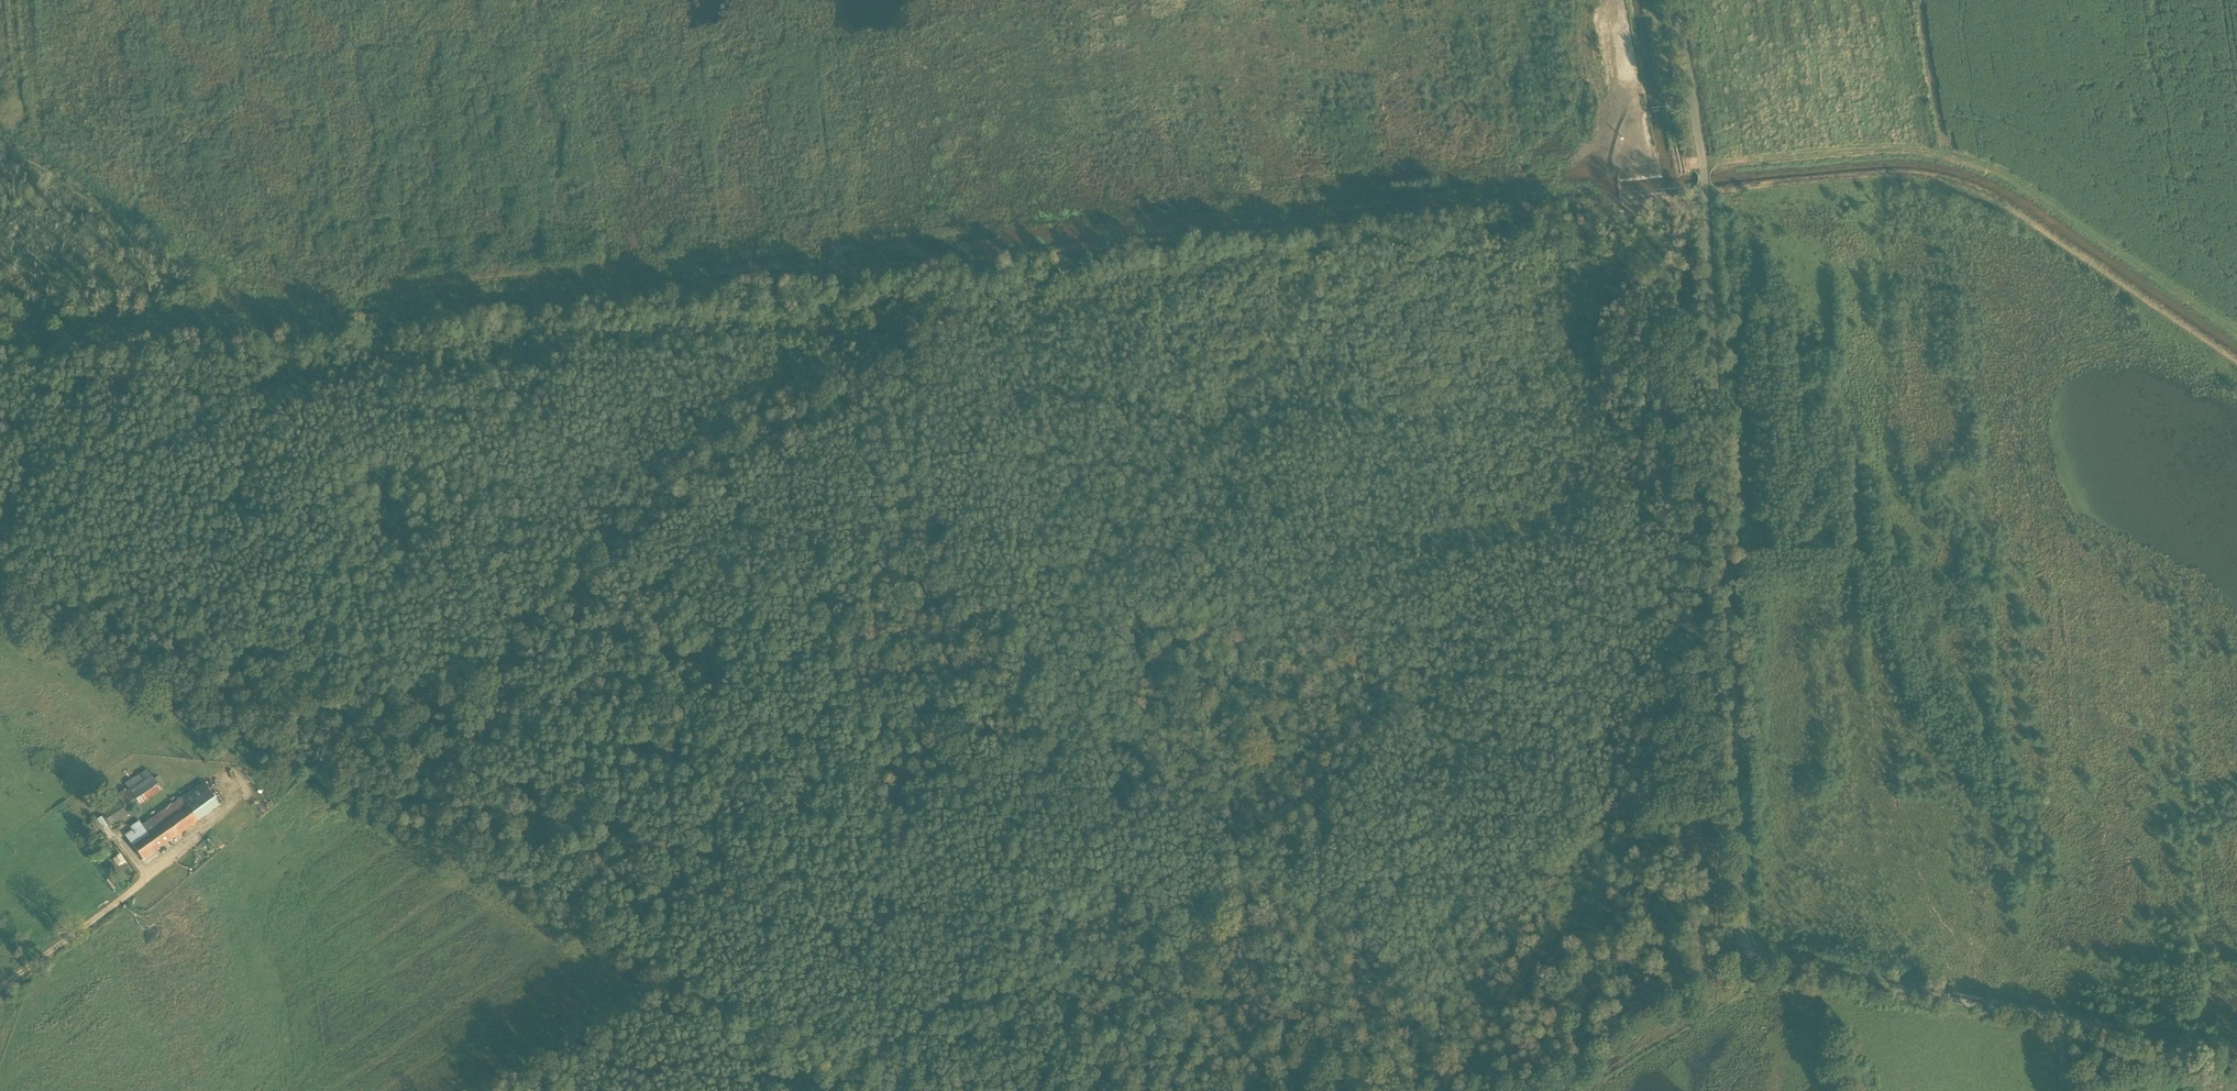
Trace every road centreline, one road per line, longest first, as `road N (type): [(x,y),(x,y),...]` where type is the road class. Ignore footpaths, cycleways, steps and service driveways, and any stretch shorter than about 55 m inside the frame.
road 1 (unclassified): [(2236,1051),(2146,1040),(1790,966),(1750,951),(1705,198),(1674,0)]
road 2 (track): [(1701,164),(1935,150),(1996,172),(2236,330)]
road 3 (track): [(0,988),(185,853),(242,789)]

